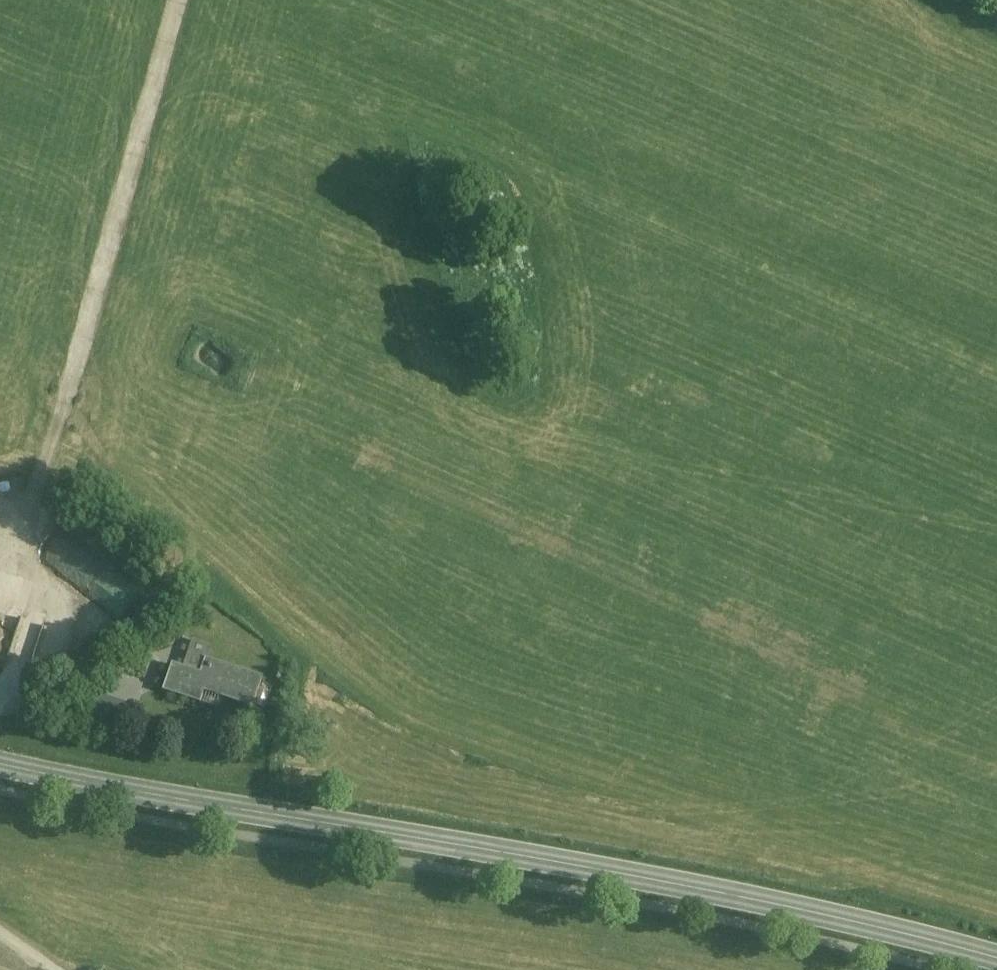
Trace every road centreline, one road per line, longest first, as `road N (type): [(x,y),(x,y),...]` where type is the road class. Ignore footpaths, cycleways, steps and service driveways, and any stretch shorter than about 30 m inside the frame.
road 1 (secondary): [(996,967),(760,906),(0,770)]
road 2 (track): [(29,506),(174,0)]

